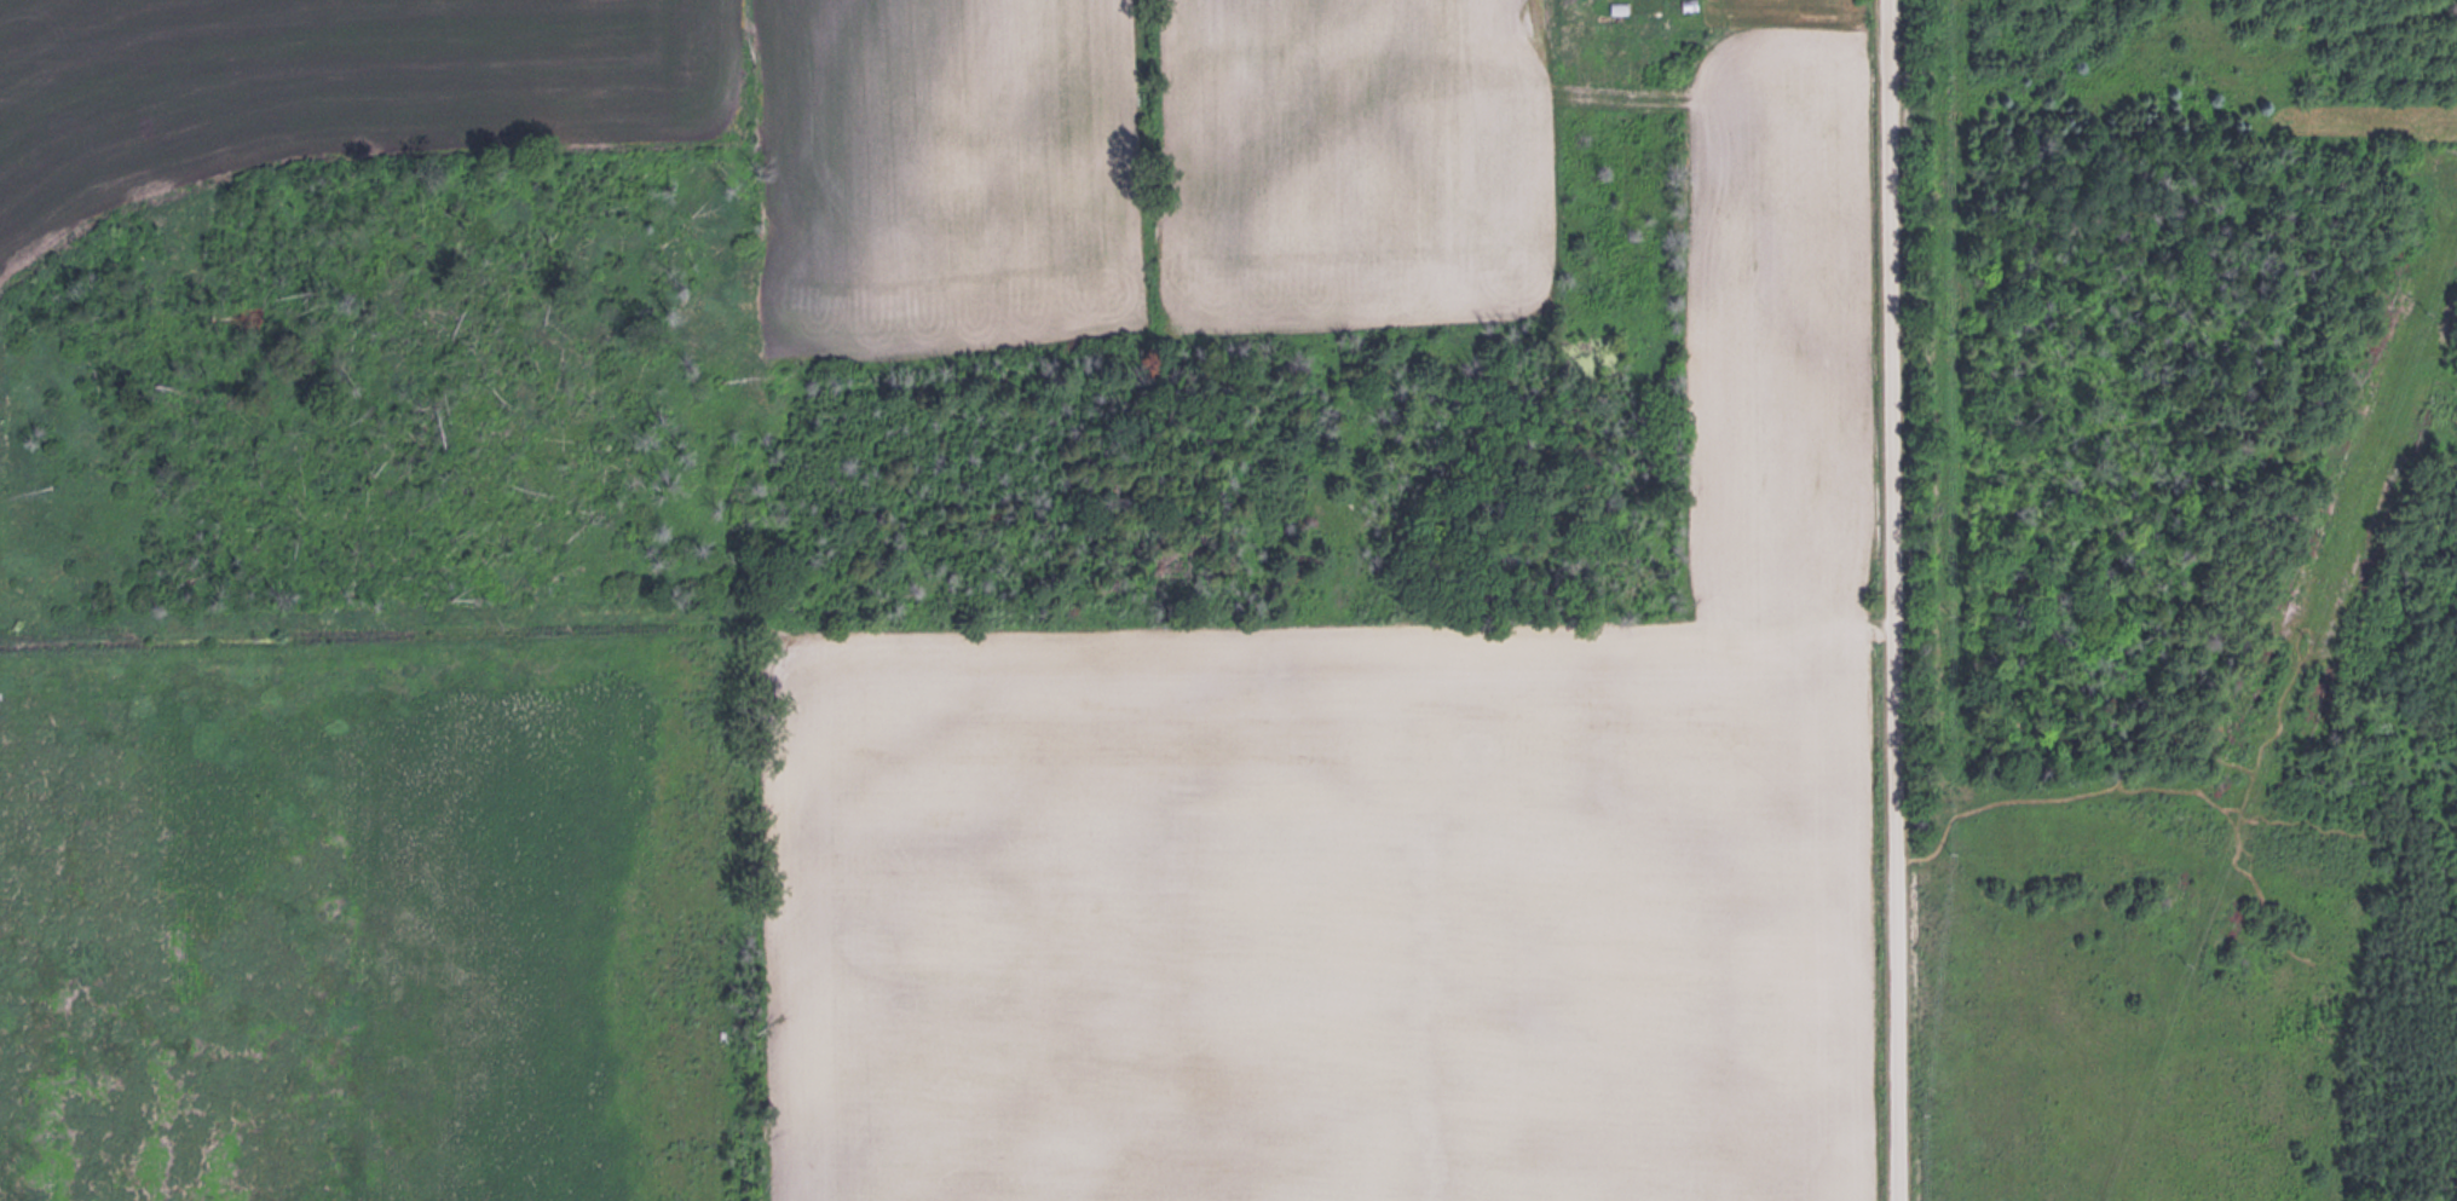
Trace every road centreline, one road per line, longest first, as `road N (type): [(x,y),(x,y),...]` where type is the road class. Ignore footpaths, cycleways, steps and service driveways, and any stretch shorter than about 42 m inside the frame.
road 1 (residential): [(1898,1200),(1890,0)]

